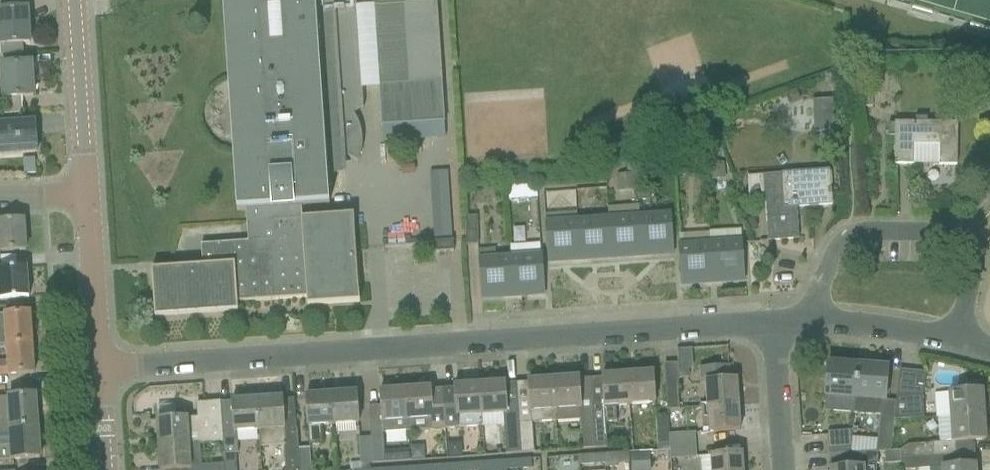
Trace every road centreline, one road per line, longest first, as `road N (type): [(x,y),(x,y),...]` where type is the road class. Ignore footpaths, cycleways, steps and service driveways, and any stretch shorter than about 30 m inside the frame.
road 1 (residential): [(778,326),(103,372)]
road 2 (residential): [(989,255),(982,246),(898,230),(858,235),(812,322)]
road 3 (unclassified): [(87,194),(74,0)]
road 4 (unclassified): [(103,372),(87,194)]
road 5 (residential): [(812,322),(978,348)]
road 6 (residential): [(784,469),(778,326)]

